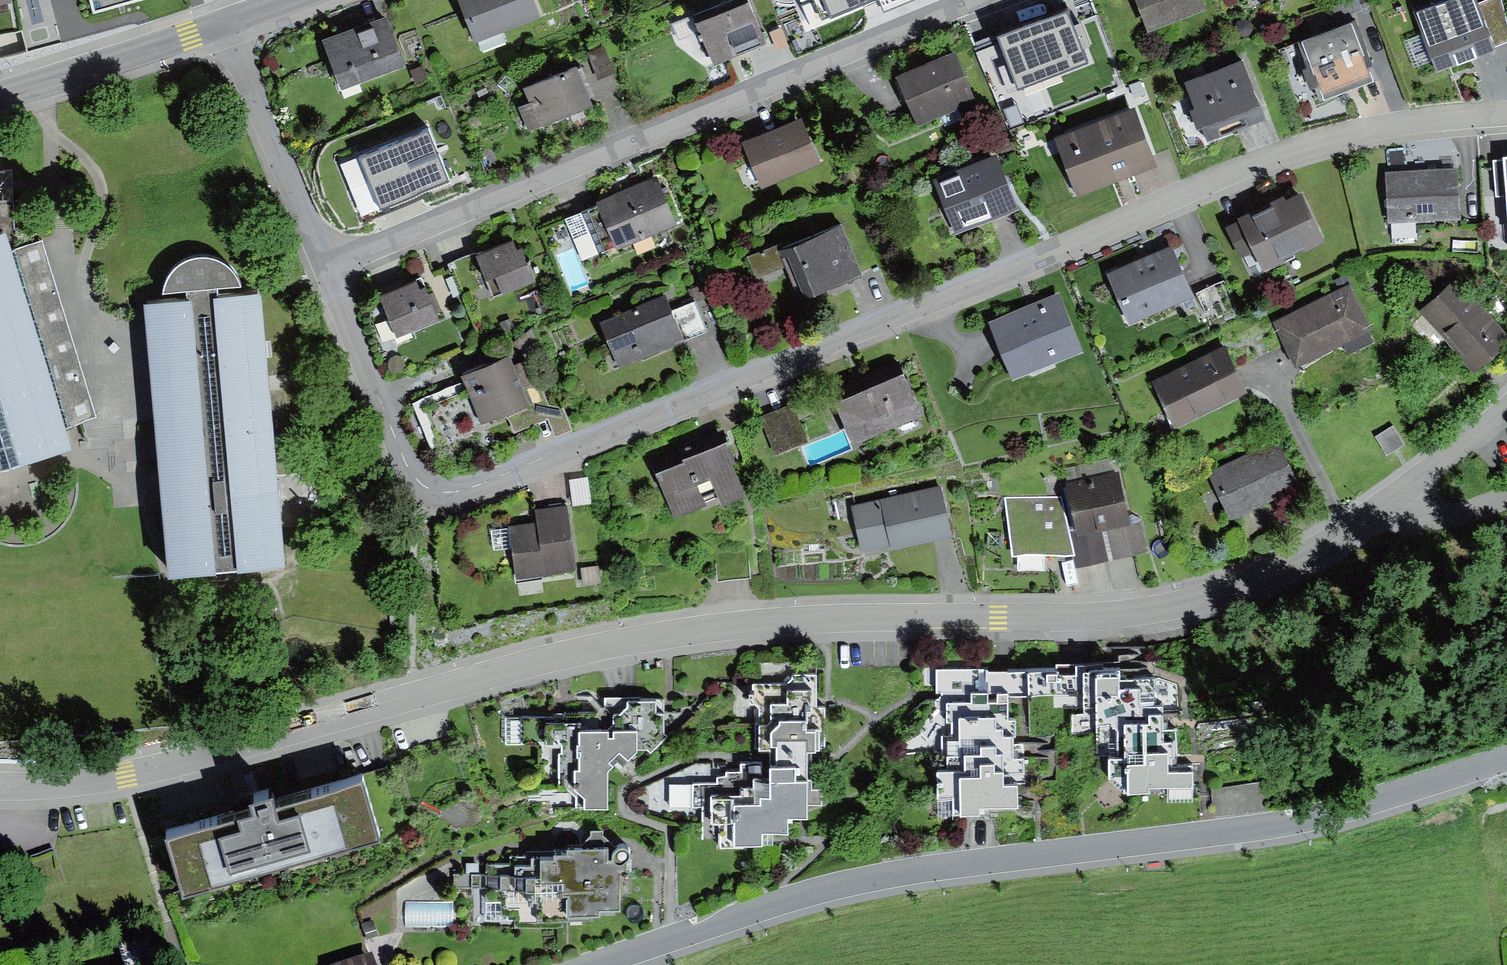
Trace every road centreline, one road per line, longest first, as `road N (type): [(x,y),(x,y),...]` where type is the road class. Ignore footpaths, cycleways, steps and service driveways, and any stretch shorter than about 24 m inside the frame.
road 1 (residential): [(1399,492),(1280,569),(1153,610),(711,627),(574,653),(127,775),(0,787)]
road 2 (residential): [(1506,115),(1369,129),(1256,164),(467,490),(433,489),(405,459),(326,267)]
road 3 (residential): [(585,964),(780,901),(911,870),(1339,814),(1506,760)]
road 4 (residential): [(326,267),(977,0)]
road 5 (residential): [(326,267),(258,101),(234,19)]
road 6 (tertiary): [(0,96),(234,19)]
road 7 (residential): [(1506,405),(1399,492)]

